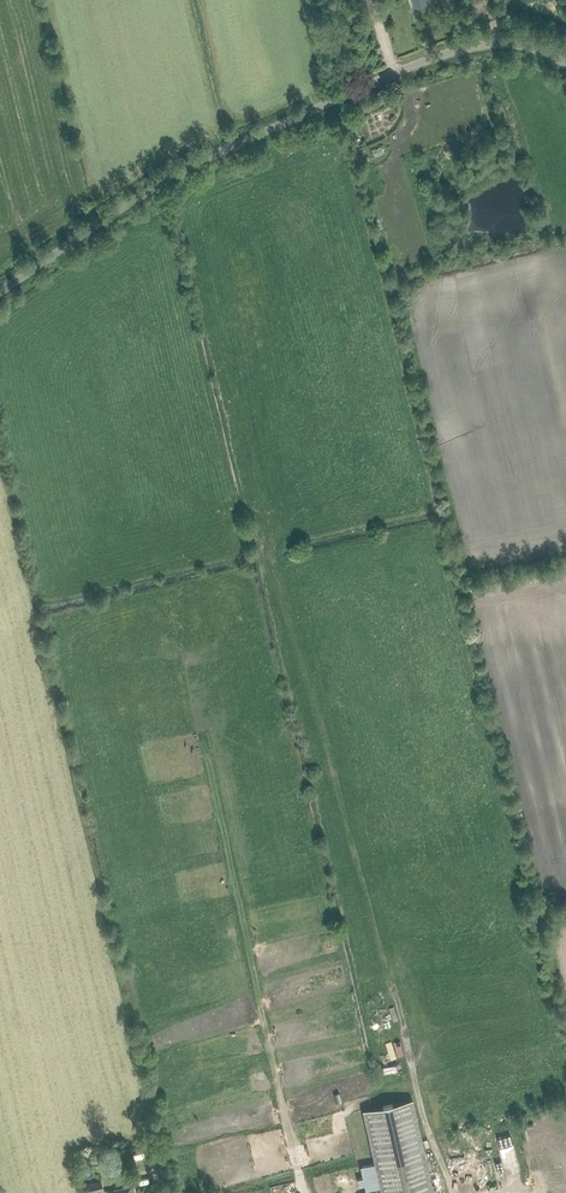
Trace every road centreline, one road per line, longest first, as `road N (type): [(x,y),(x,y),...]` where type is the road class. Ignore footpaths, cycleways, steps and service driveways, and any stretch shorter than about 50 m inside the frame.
road 1 (unclassified): [(0,290),(139,193),(398,67),(505,41),(565,59)]

